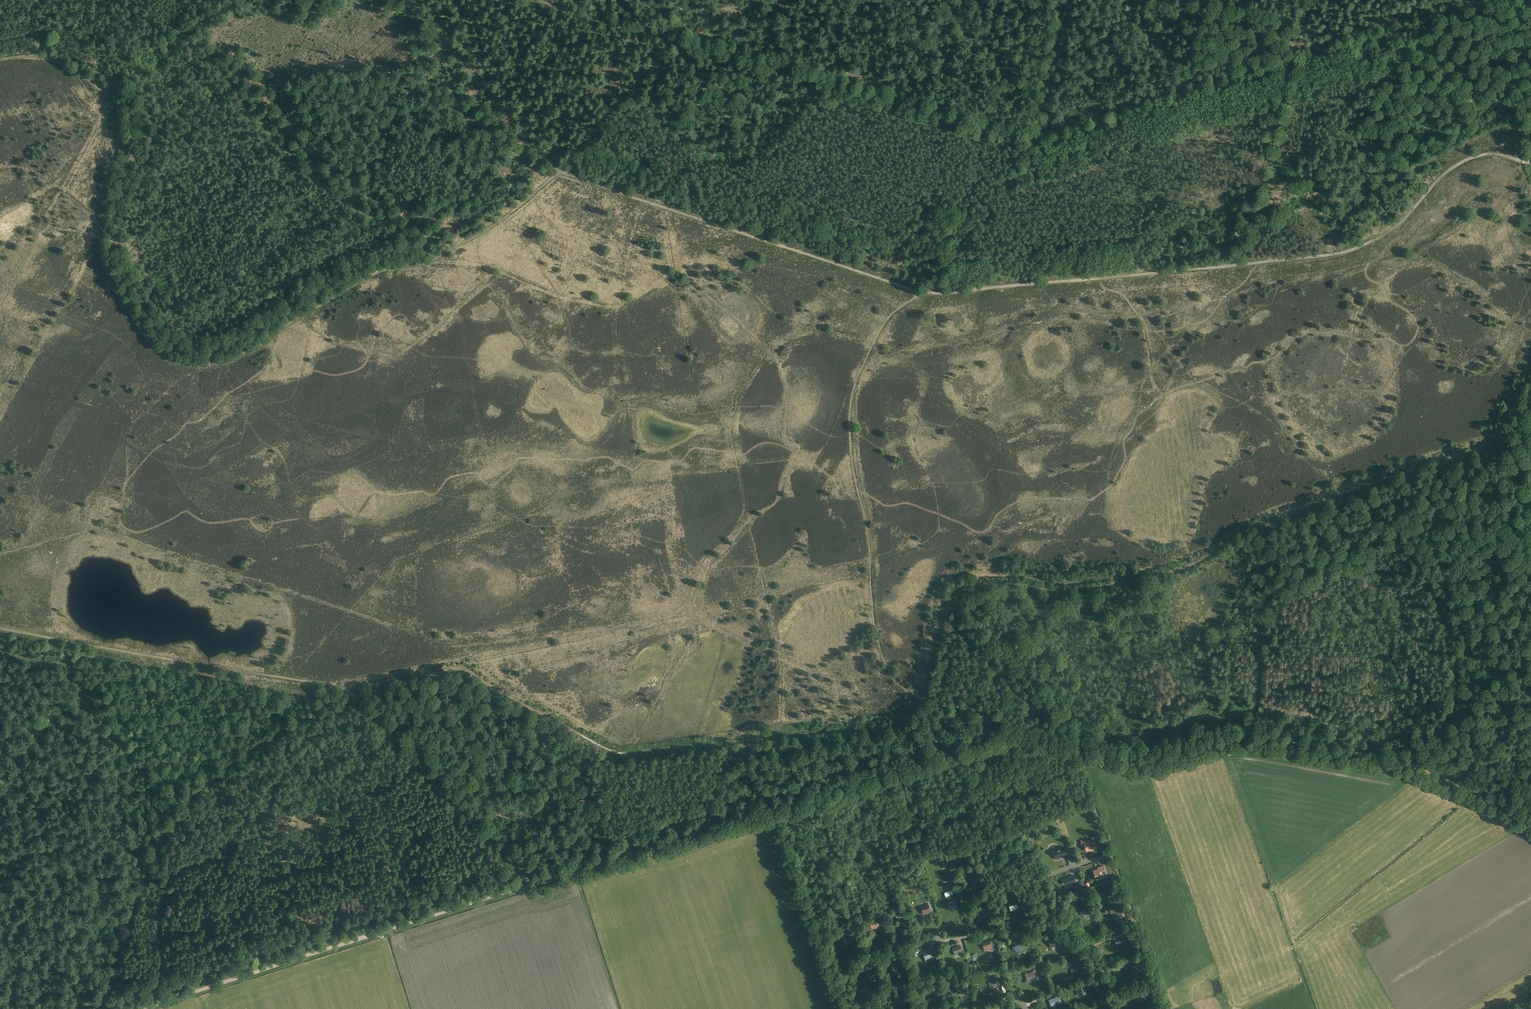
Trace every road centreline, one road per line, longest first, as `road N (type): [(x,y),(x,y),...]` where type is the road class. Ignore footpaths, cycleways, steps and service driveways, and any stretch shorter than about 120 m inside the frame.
road 1 (track): [(542,0),(1031,141),(1444,0)]
road 2 (track): [(141,1008),(1016,727)]
road 3 (track): [(560,171),(498,223),(434,259),(373,274),(227,360),(184,360),(152,341),(103,257),(101,215),(121,129),(113,97),(60,61),(0,59)]
road 4 (track): [(1520,429),(1287,513),(1197,563),(1085,590),(982,588),(941,624),(924,699)]
road 5 (track): [(535,885),(351,690),(241,756),(178,814),(91,1008)]
road 6 (track): [(1530,822),(1417,768),(1252,738),(1134,761),(924,699)]
road 7 (track): [(922,292),(560,171)]
road 8 (track): [(1530,165),(1475,157),(1364,245),(1239,264)]
road 9 (track): [(1239,264),(922,292)]
road 10 (track): [(958,243),(1031,142),(1058,0)]
road 11 (residential): [(850,1008),(849,976),(880,955),(1047,929)]
road 12 (track): [(1253,211),(1313,0)]
road 13 (track): [(686,0),(674,41),(560,171)]
road 14 (track): [(1267,523),(1252,738)]
road 15 (track): [(512,118),(409,0)]

